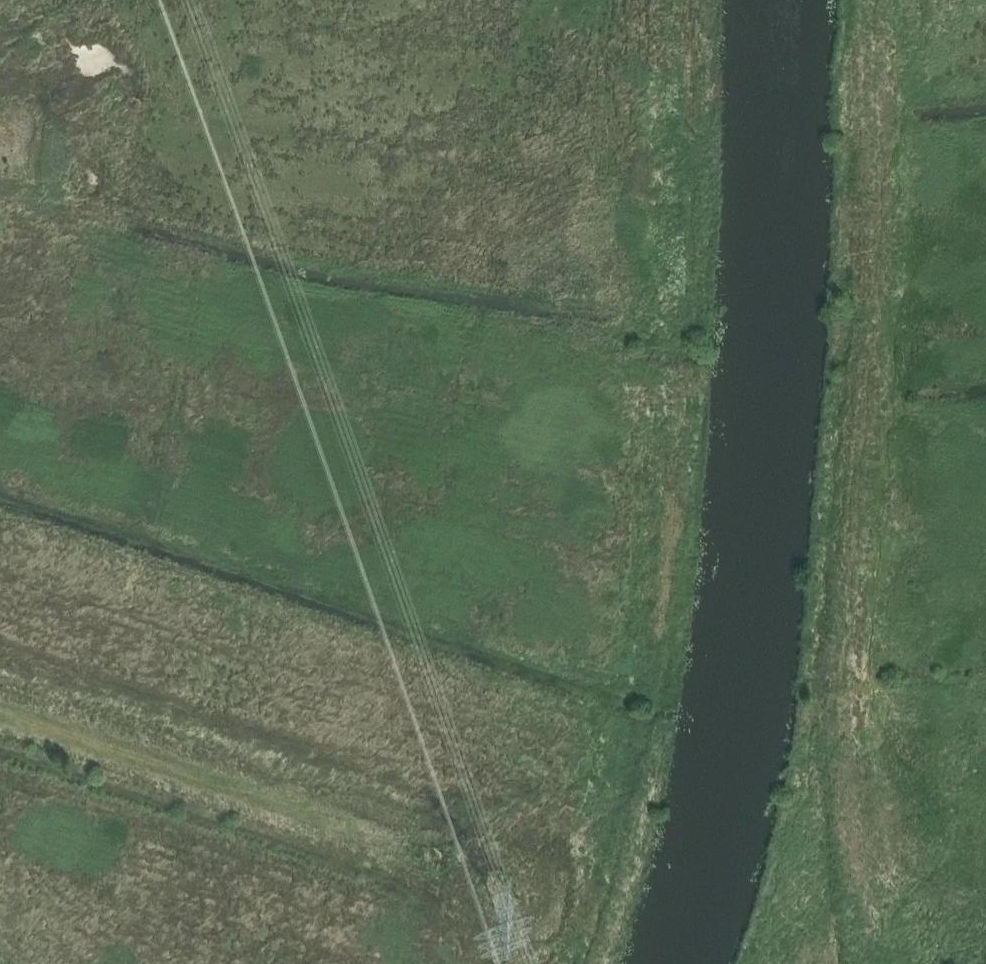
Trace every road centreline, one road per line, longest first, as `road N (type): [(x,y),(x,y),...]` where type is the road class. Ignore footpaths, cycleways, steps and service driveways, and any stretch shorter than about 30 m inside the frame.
road 1 (track): [(389,836),(0,707)]

